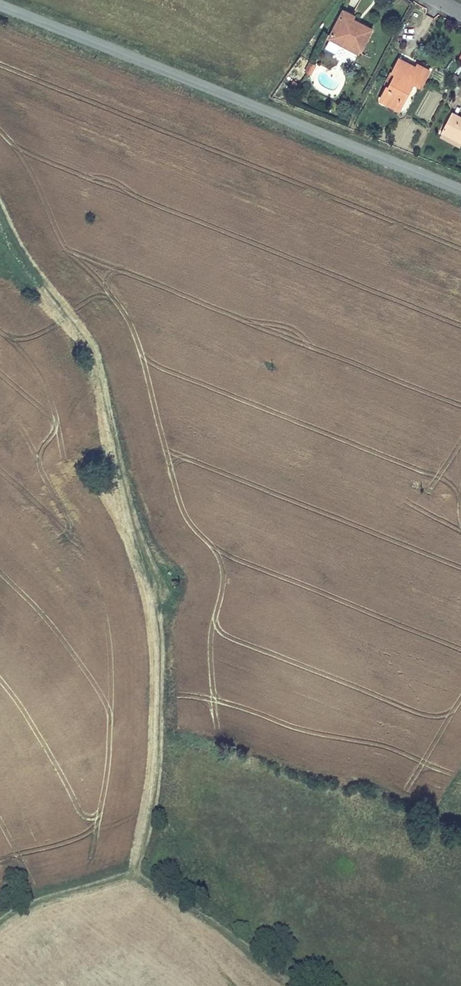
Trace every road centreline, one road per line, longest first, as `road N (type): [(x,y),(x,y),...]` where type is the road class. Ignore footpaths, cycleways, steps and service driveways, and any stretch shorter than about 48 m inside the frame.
road 1 (tertiary): [(0,6),(460,190)]

